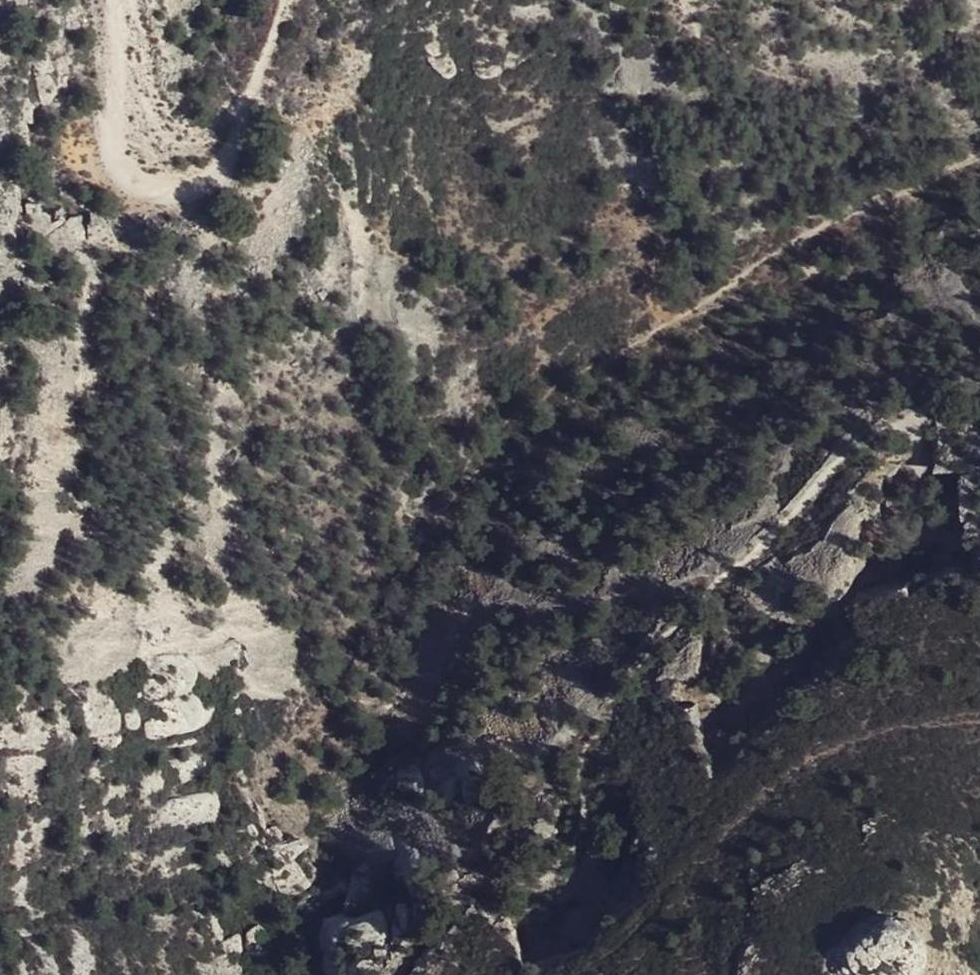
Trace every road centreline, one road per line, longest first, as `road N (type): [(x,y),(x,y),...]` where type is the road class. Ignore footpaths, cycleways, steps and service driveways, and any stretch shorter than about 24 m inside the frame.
road 1 (track): [(291,0),(210,172),(171,187),(138,181),(116,152),(111,0)]

